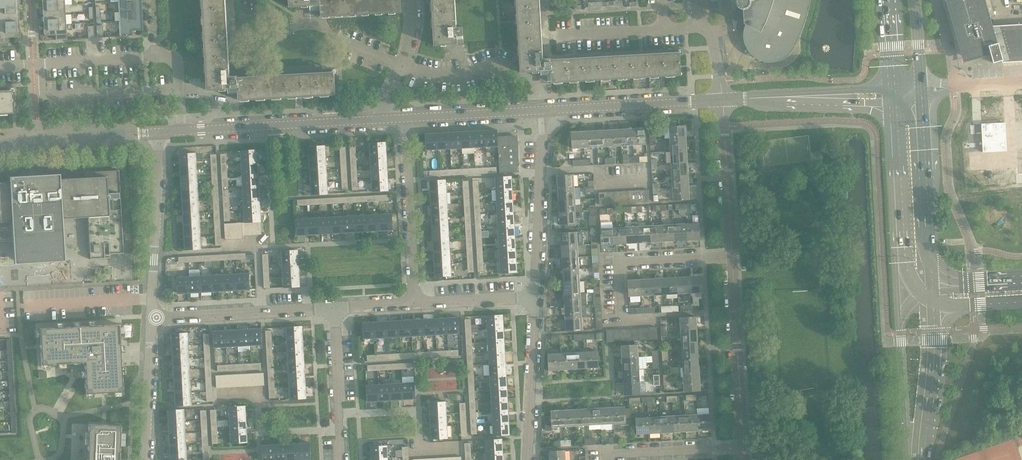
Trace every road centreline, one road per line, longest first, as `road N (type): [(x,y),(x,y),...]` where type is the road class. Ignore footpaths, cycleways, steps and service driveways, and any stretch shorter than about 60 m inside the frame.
road 1 (unclassified): [(181,131),(383,119)]
road 2 (secondary): [(891,93),(901,293)]
road 3 (residential): [(744,448),(731,260)]
road 4 (secondary): [(937,278),(926,91)]
road 5 (unclassified): [(414,304),(405,118)]
road 6 (residential): [(152,317),(160,132)]
road 7 (residential): [(152,317),(333,308)]
road 8 (unclassified): [(543,110),(723,101)]
road 9 (unclassified): [(723,101),(891,93)]
road 10 (secondary): [(901,293),(911,459)]
road 11 (residential): [(621,317),(618,267),(731,260)]
road 12 (unclassified): [(0,144),(160,132)]
road 13 (unclassified): [(529,459),(537,299)]
road 14 (residential): [(731,260),(723,101)]
road 15 (residential): [(339,414),(419,409),(422,449),(458,447)]
road 16 (residential): [(340,429),(261,433),(260,394),(222,396)]
road 17 (secondary): [(928,459),(938,308)]
road 18 (residential): [(550,37),(699,28)]
road 19 (residential): [(146,459),(152,317)]
road 20 (unclassified): [(405,118),(543,110)]
road 21 (residential): [(607,459),(744,448)]
road 22 (unclassified): [(537,299),(541,172)]
road 23 (residential): [(383,119),(409,41),(413,0)]
road 24 (residential): [(414,304),(537,299)]
road 25 (residential): [(34,64),(155,57)]

